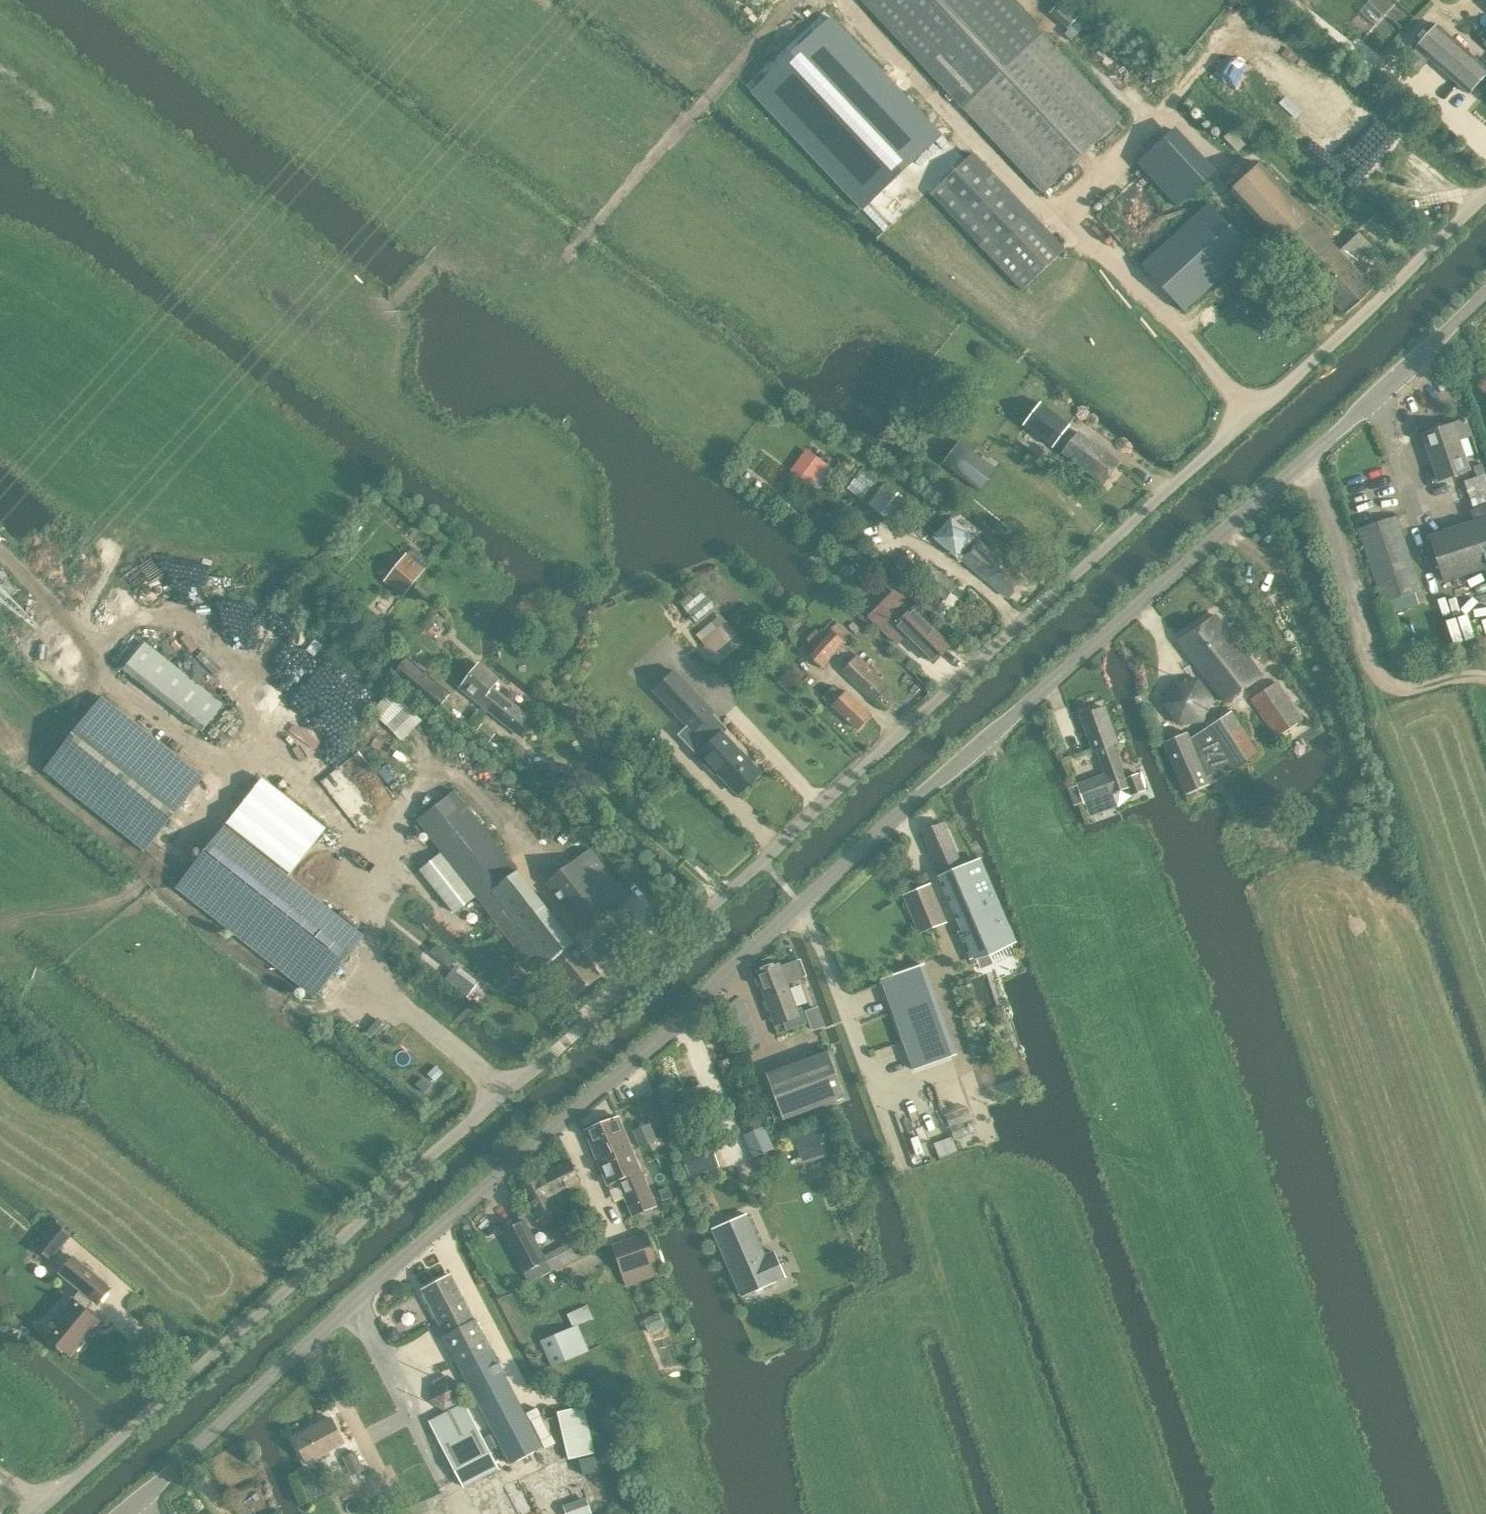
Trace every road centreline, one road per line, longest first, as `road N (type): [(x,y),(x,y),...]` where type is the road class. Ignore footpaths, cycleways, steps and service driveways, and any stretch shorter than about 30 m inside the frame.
road 1 (unclassified): [(1485,193),(763,861),(29,1513)]
road 2 (unclassified): [(128,1513),(357,1299),(1485,296)]
road 3 (track): [(1313,455),(1390,682),(1413,688),(1485,674)]
road 4 (track): [(1106,1030),(989,740)]
road 5 (track): [(1064,214),(1033,199),(845,0)]
road 6 (track): [(1148,122),(1205,59),(1243,56),(1356,153)]
road 7 (track): [(0,550),(65,600),(153,717)]

